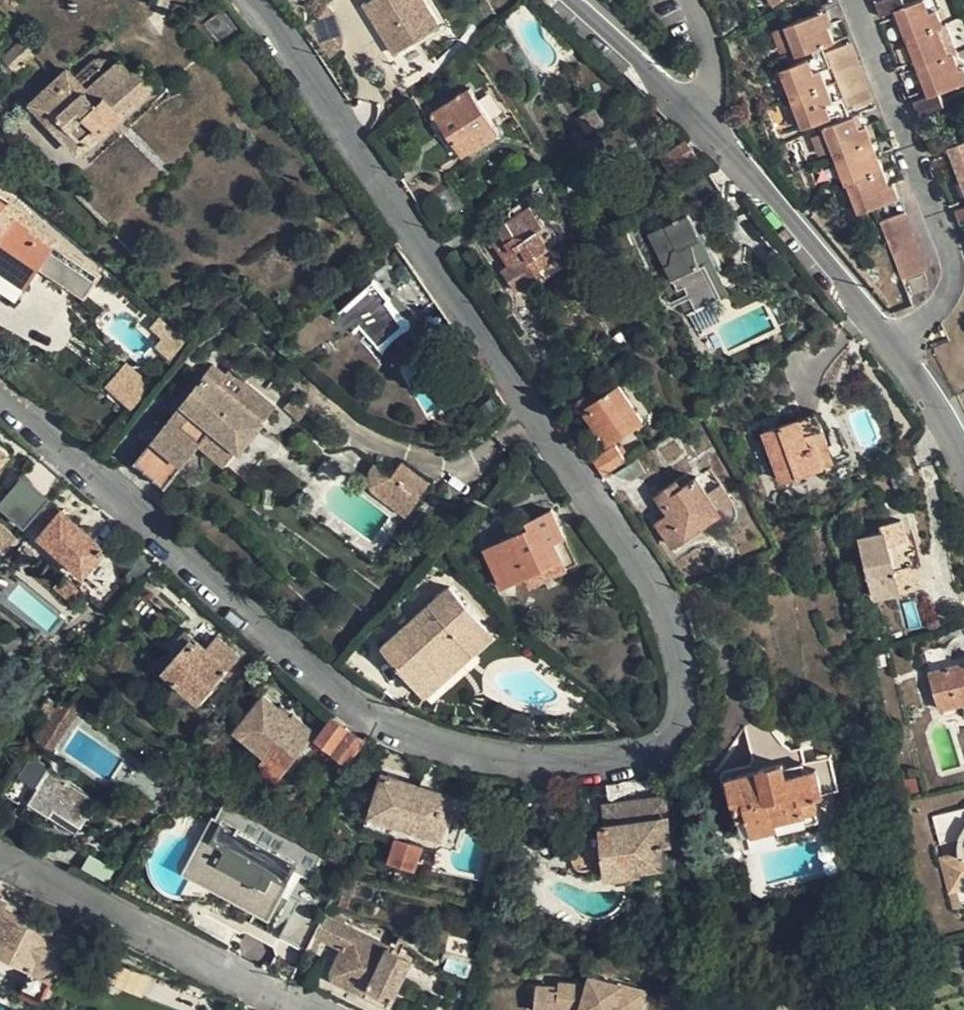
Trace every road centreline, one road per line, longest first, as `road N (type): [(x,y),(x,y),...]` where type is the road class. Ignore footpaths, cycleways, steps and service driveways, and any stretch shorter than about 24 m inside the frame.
road 1 (residential): [(260,0),(669,603),(692,671),(686,731),(659,761),(599,773),(497,763),(397,730),(297,658),(0,385)]
road 2 (tertiary): [(568,0),(694,116),(890,349),(943,420),(963,468)]
road 3 (residential): [(0,860),(301,1009)]

